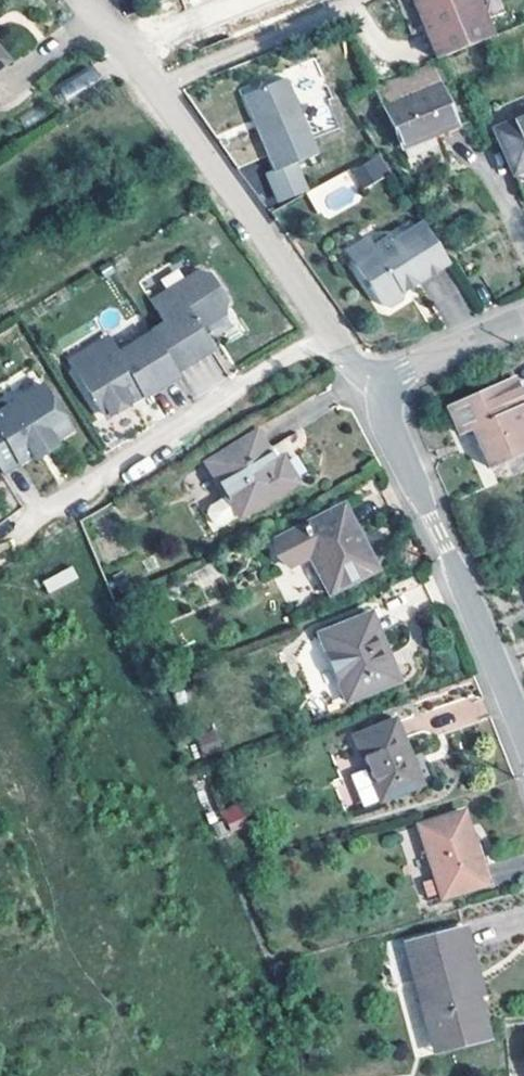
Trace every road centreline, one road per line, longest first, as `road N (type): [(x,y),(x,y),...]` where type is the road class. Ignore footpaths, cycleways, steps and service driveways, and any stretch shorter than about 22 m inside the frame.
road 1 (residential): [(339,346),(77,0)]
road 2 (residential): [(0,550),(142,455),(339,346)]
road 3 (residential): [(523,728),(383,412),(385,385)]
road 4 (residential): [(523,319),(385,385)]

